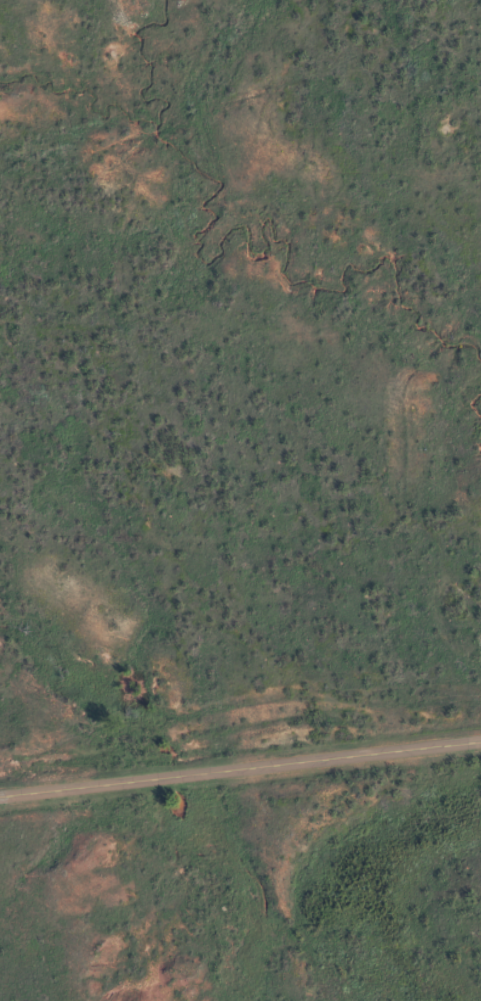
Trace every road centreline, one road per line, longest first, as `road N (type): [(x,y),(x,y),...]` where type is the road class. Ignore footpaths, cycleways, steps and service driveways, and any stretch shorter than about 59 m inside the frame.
road 1 (secondary): [(0,797),(480,741)]

